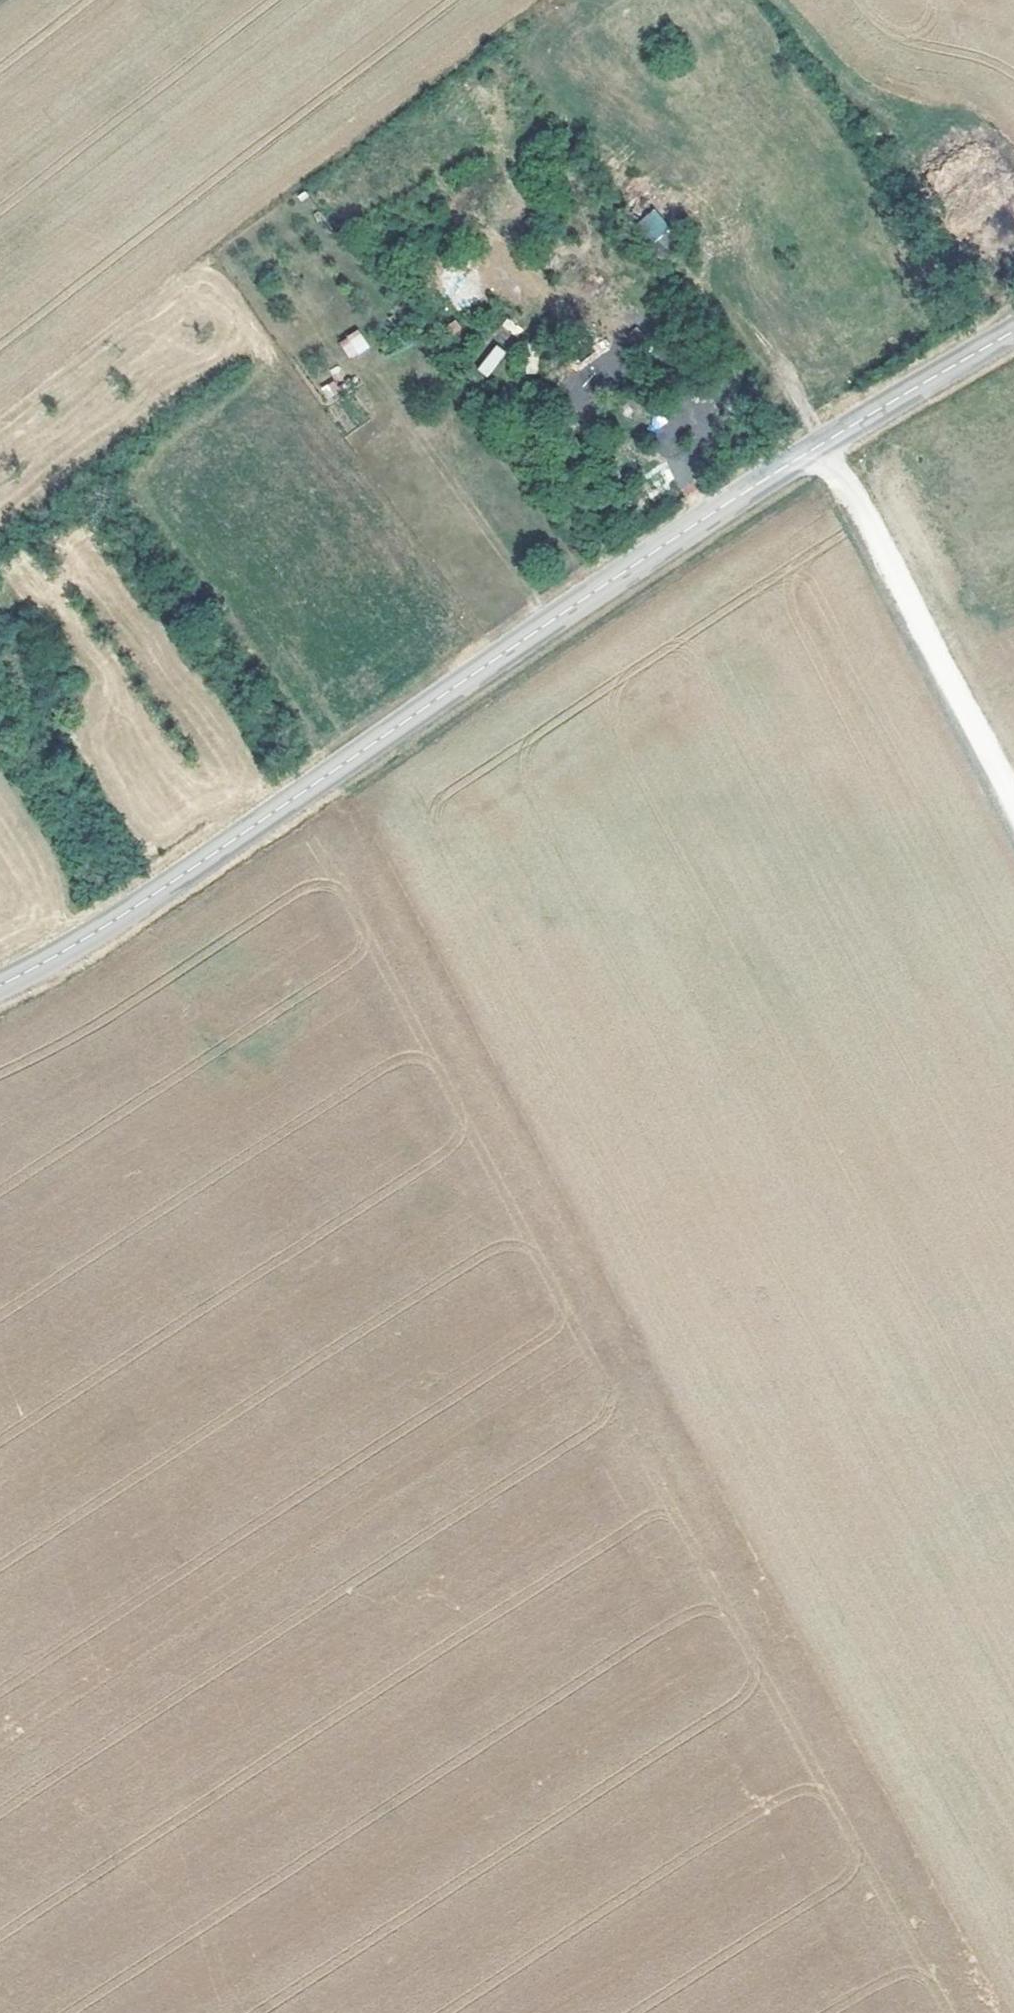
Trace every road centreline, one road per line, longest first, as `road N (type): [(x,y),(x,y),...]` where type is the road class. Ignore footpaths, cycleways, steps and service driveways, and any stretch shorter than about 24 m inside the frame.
road 1 (tertiary): [(1013,331),(724,505),(138,906),(0,985)]
road 2 (track): [(1013,794),(880,540),(818,446)]

